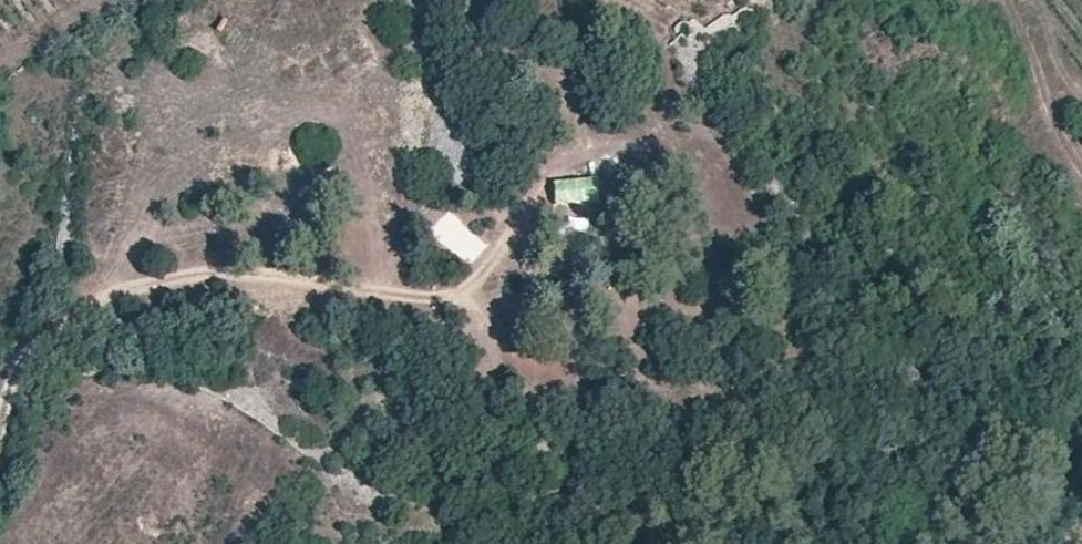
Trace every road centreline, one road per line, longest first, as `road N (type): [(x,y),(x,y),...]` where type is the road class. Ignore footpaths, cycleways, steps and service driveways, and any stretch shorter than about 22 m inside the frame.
road 1 (track): [(1007,0),(1081,161)]

